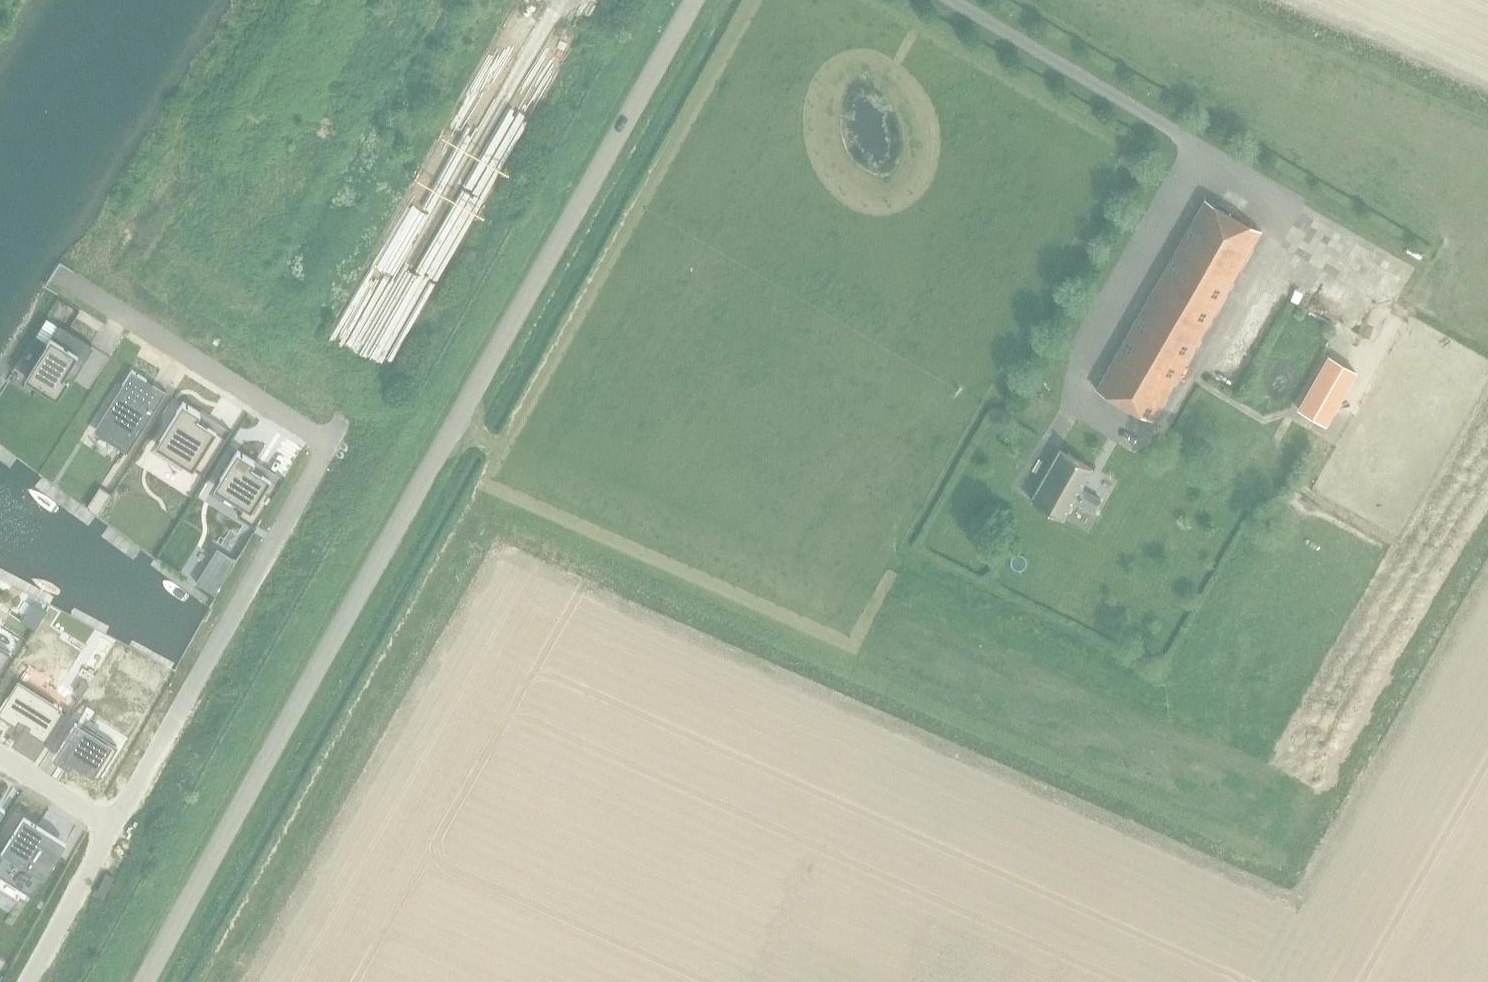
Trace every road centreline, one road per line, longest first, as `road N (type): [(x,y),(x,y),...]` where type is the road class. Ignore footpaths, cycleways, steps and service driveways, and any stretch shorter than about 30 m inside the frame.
road 1 (unclassified): [(140,981),(425,507),(695,0)]
road 2 (residential): [(106,826),(323,441)]
road 3 (residential): [(66,283),(323,441)]
road 4 (residential): [(20,981),(106,826)]
road 5 (residential): [(0,760),(106,826)]

